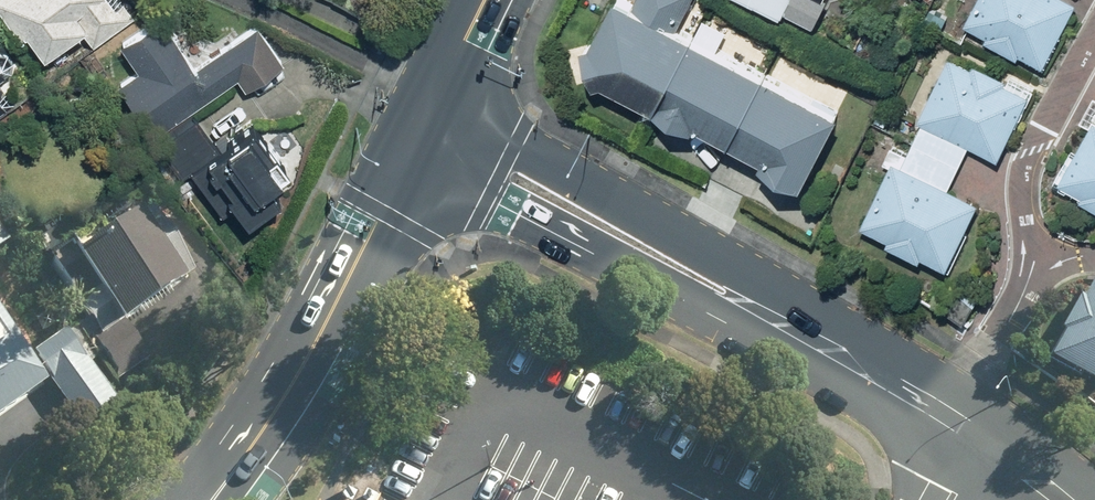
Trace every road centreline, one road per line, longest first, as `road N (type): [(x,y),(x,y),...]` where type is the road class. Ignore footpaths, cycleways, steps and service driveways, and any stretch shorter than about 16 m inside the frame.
road 1 (primary): [(411,156),(306,365),(215,499)]
road 2 (secondary): [(437,104),(679,237),(769,312)]
road 3 (secondary): [(769,312),(653,280),(411,156)]
road 4 (secondary): [(1064,499),(935,408),(769,312)]

